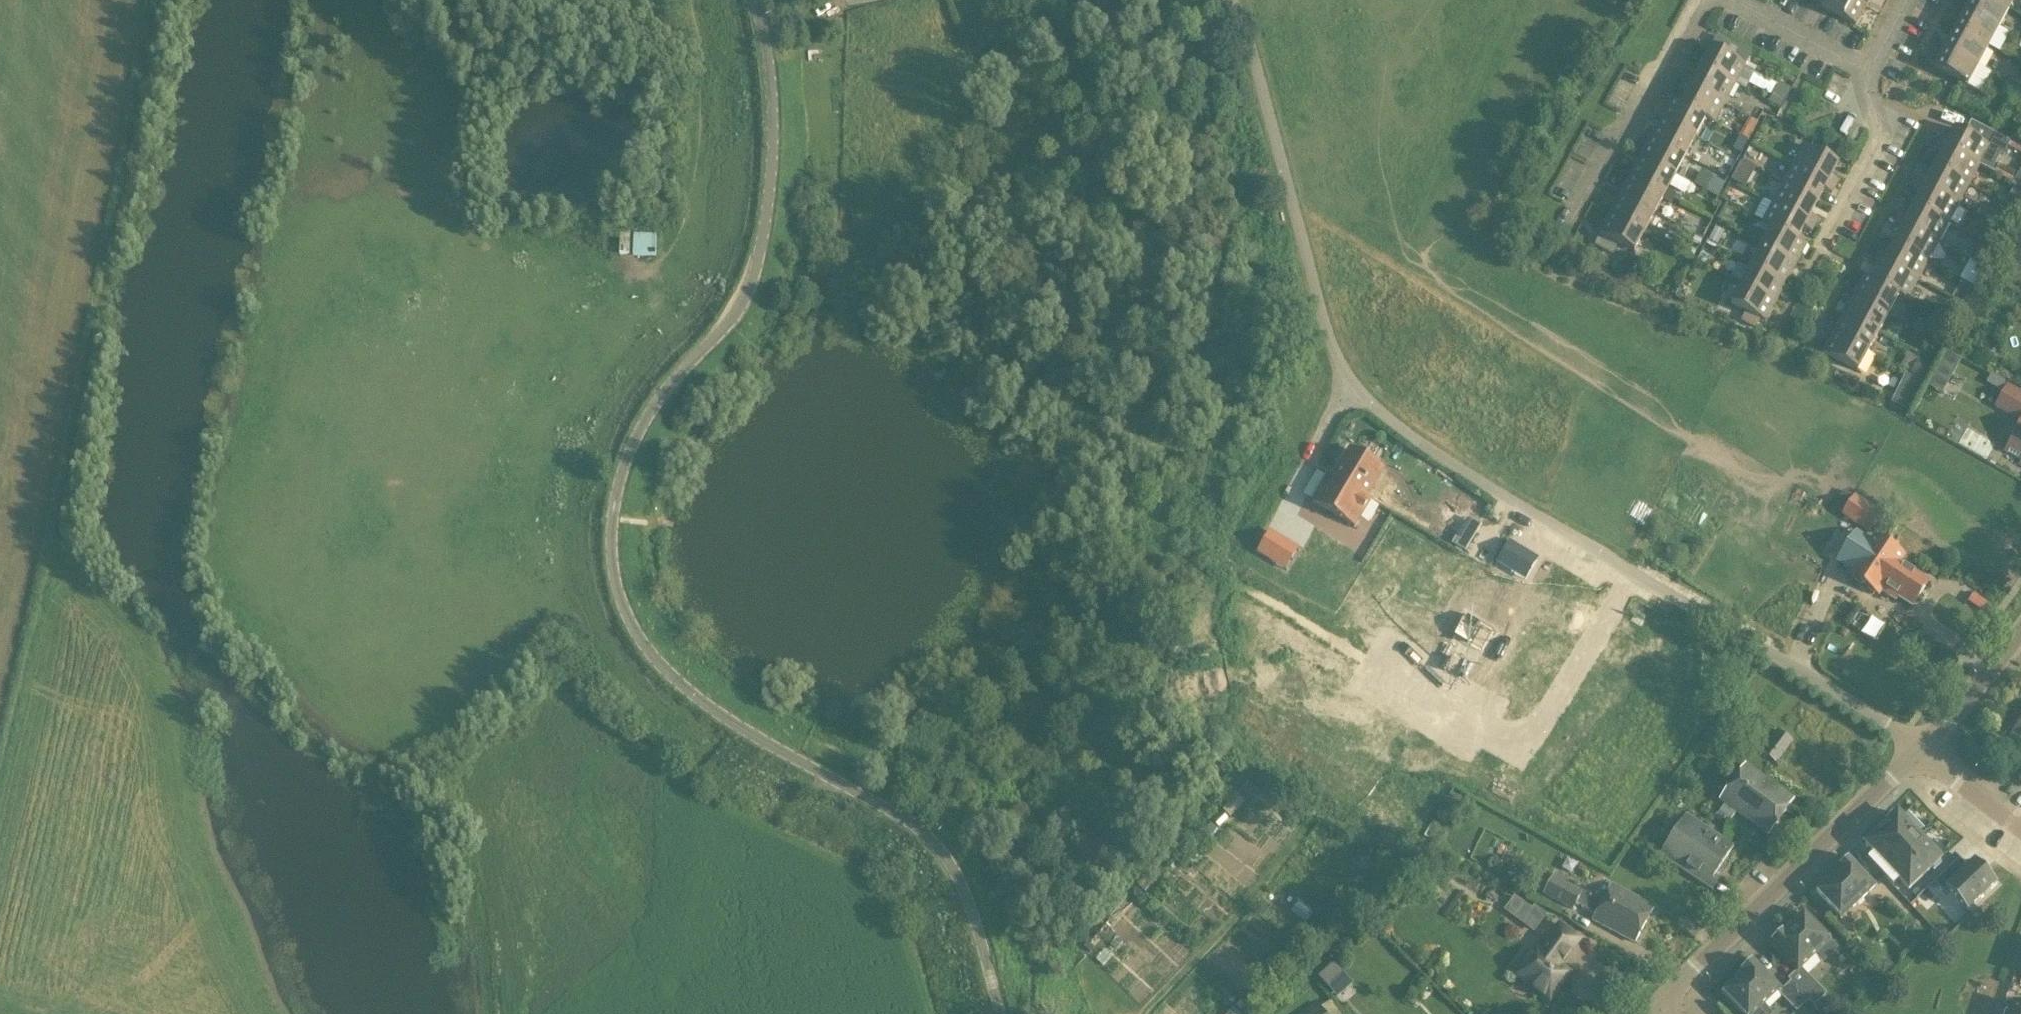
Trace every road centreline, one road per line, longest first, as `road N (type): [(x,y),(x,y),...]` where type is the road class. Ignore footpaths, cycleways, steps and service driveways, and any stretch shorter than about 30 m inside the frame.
road 1 (tertiary): [(999,1013),(955,873),(926,835),(753,736),(682,685),(641,640),(616,588),(612,518),(630,452),(665,392),(743,304),(759,258),(773,125),(756,0)]
road 2 (residential): [(1920,752),(1898,730),(1393,426),(1366,401),(1328,335),(1231,0)]
road 3 (residential): [(1663,1003),(1920,752)]
road 4 (residential): [(1571,220),(1702,0)]
road 5 (track): [(1310,824),(1145,1013)]
road 6 (residential): [(1827,252),(1885,144),(1867,73)]
road 7 (residential): [(1920,752),(2020,633)]
road 8 (residential): [(1867,73),(1733,0)]
road 9 (residential): [(2020,831),(1920,752)]

